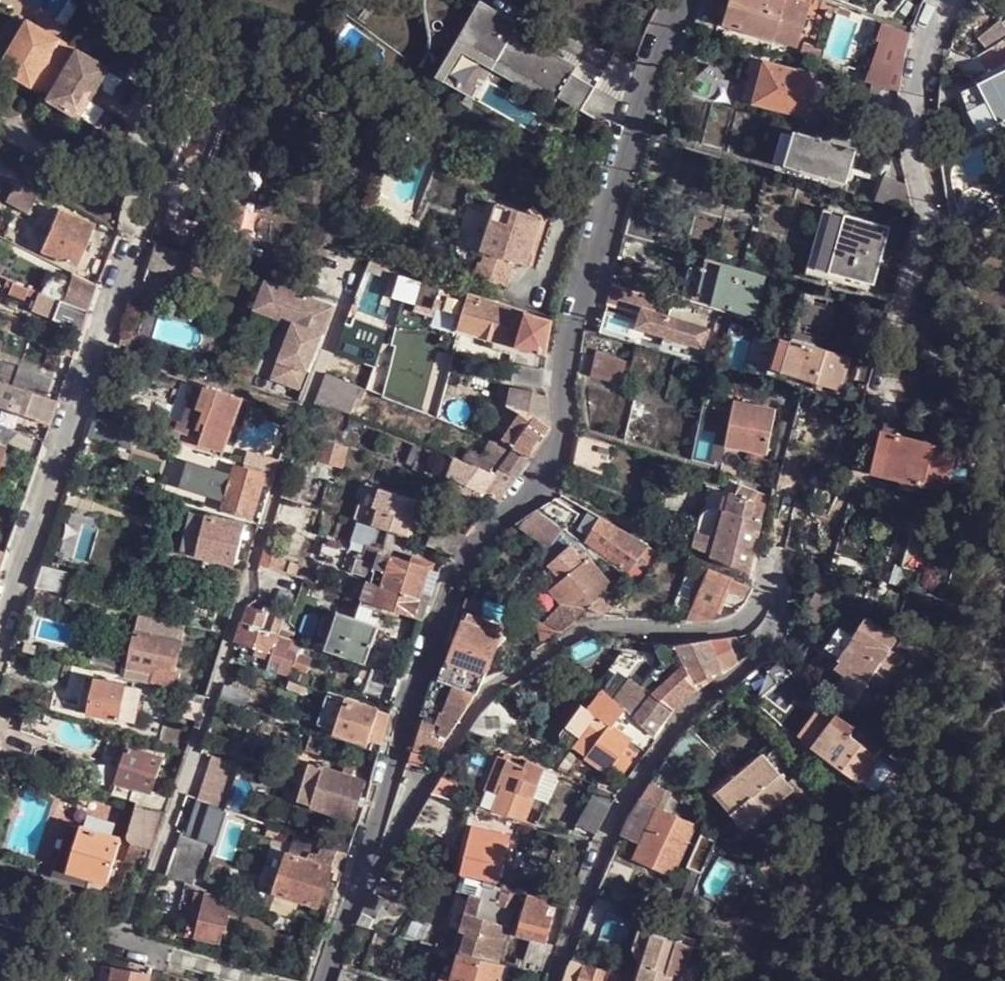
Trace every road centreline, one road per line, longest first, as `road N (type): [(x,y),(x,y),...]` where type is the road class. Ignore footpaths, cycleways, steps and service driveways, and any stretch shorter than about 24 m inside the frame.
road 1 (residential): [(555,980),(604,845),(676,728),(764,650),(785,594),(779,580),(761,583),(743,618),(715,629),(592,625),(502,685),(343,914)]
road 2 (residential): [(686,0),(662,46),(564,371),(566,428),(556,481),(492,531),(458,574),(343,914)]
road 3 (residential): [(126,944),(215,698),(302,413),(361,268)]
road 4 (residential): [(888,414),(886,390),(928,212),(918,145),(925,86),(933,37),(951,0)]
road 5 (residential): [(136,244),(0,636)]
road 6 (unclassified): [(0,906),(126,944)]

